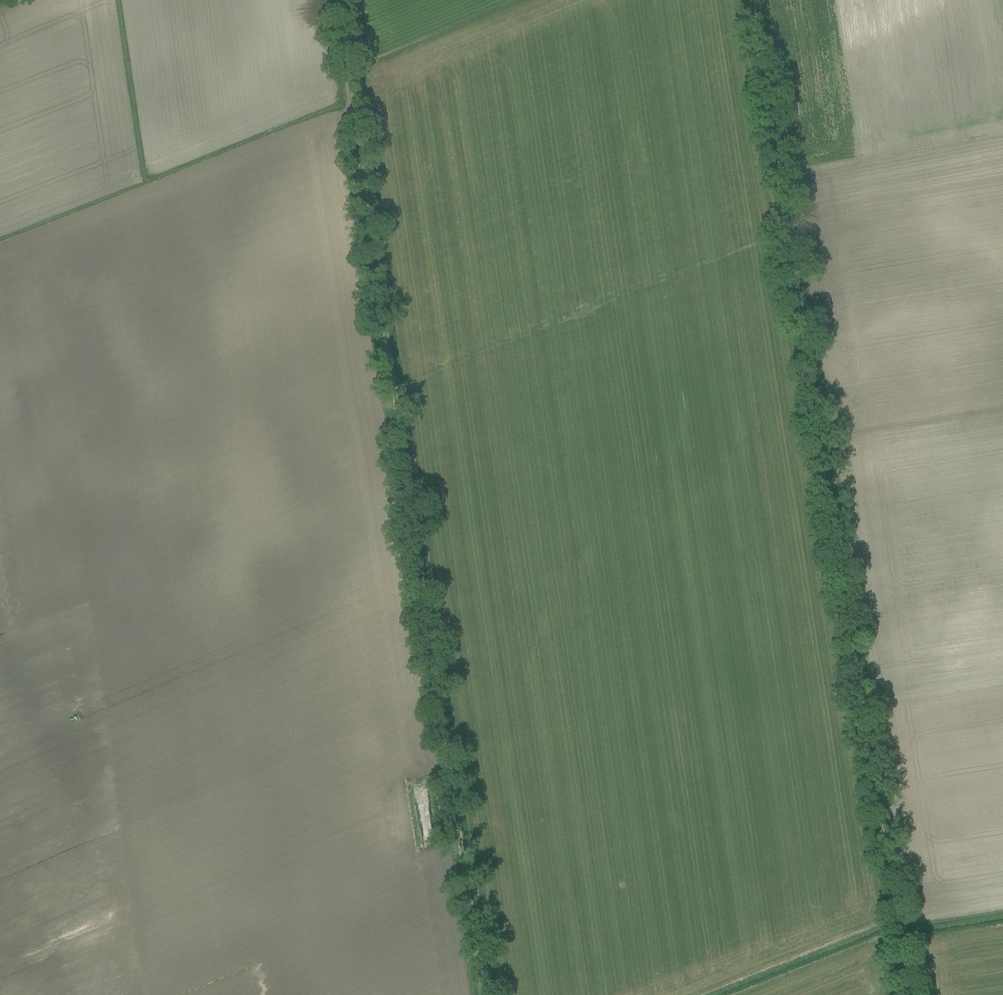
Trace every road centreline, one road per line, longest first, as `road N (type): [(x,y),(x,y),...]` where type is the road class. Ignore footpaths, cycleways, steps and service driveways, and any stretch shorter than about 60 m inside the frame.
road 1 (track): [(912,994),(752,0)]
road 2 (track): [(484,994),(335,0)]

